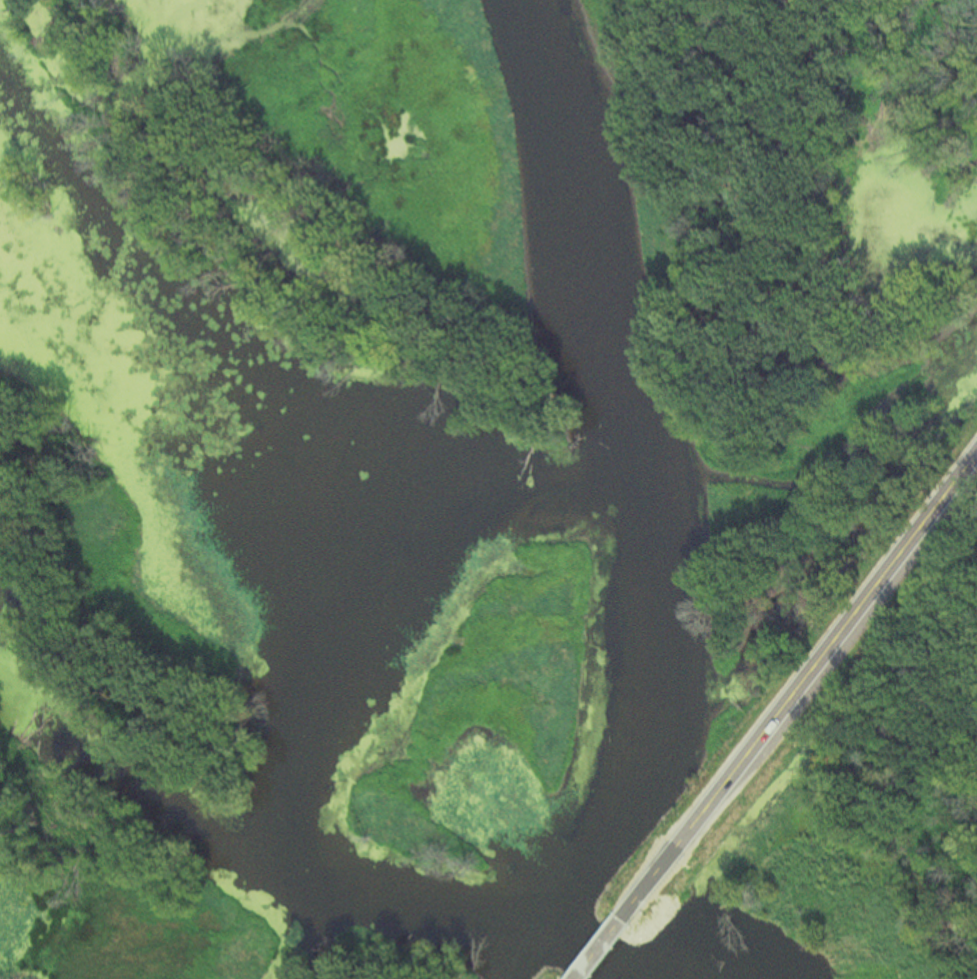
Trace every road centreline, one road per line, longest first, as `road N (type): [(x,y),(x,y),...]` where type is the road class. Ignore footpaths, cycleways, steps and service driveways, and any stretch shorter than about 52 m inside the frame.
road 1 (primary): [(619,917),(976,440)]

